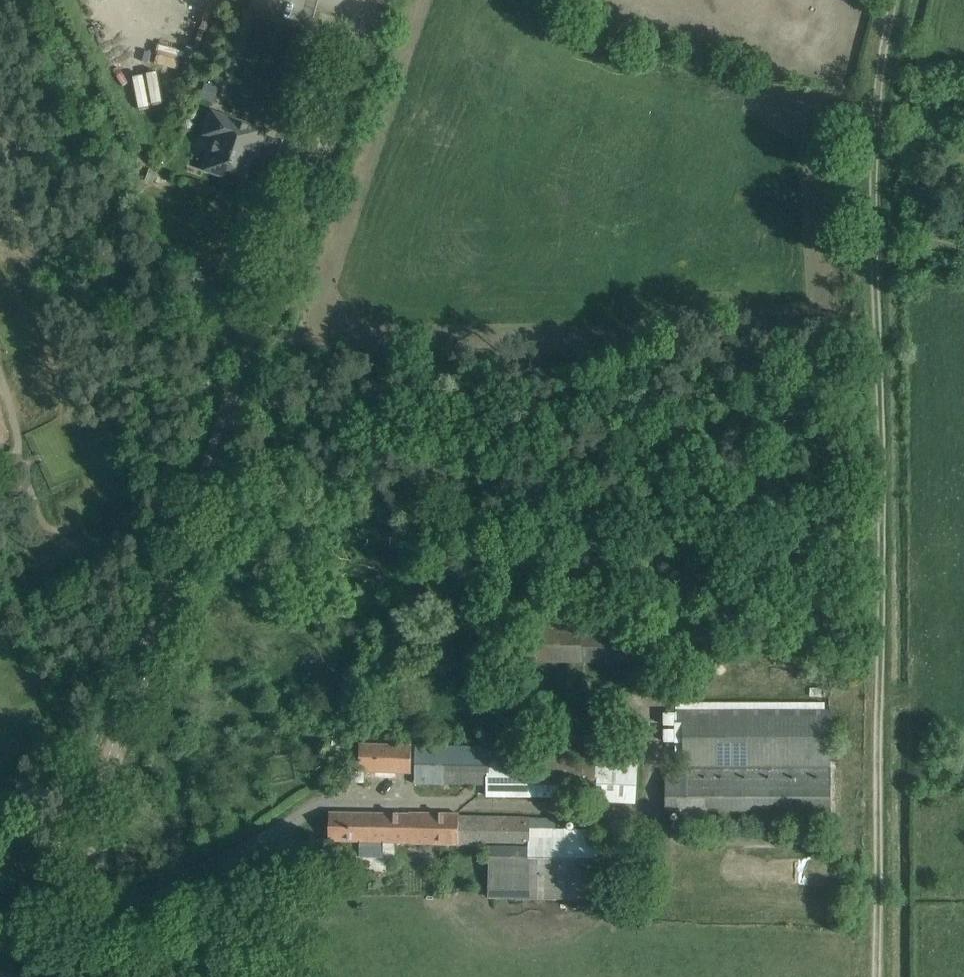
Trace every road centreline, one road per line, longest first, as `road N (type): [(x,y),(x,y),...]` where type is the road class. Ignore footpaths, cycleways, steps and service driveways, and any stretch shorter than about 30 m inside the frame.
road 1 (unclassified): [(37,976),(374,0)]
road 2 (track): [(876,976),(876,147),(896,0)]

